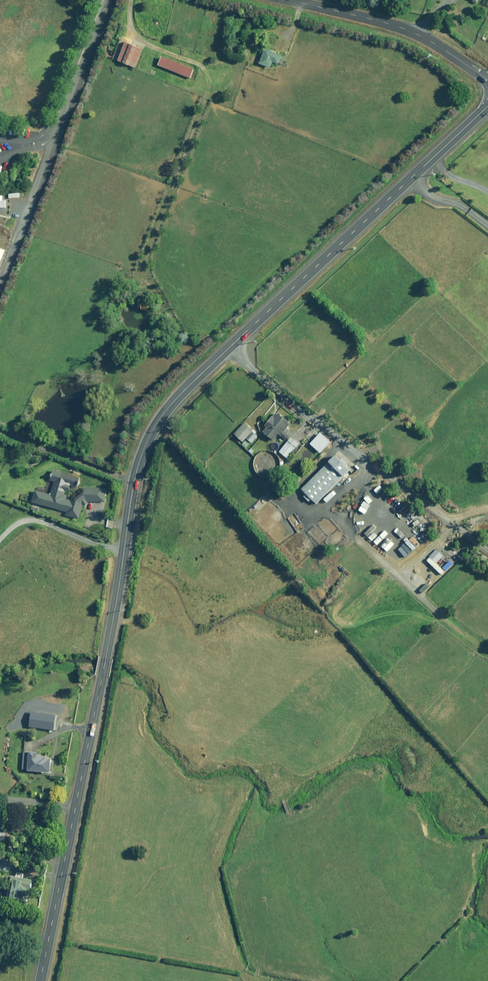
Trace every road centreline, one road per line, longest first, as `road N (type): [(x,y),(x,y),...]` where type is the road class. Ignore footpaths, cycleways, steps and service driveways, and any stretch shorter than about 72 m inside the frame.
road 1 (tertiary): [(487,106),(198,378),(147,441),(42,980)]
road 2 (unclassified): [(293,0),(427,39),(487,80)]

